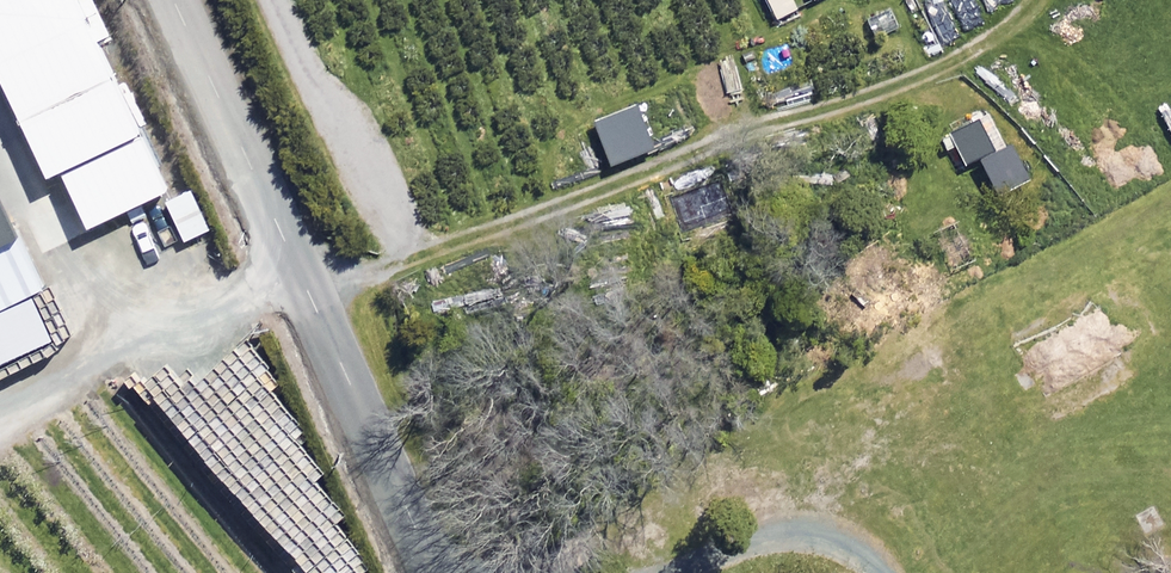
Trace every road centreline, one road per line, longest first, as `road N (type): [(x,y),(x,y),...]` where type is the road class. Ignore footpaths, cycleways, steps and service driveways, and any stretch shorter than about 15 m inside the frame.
road 1 (unclassified): [(434,572),(173,0)]

